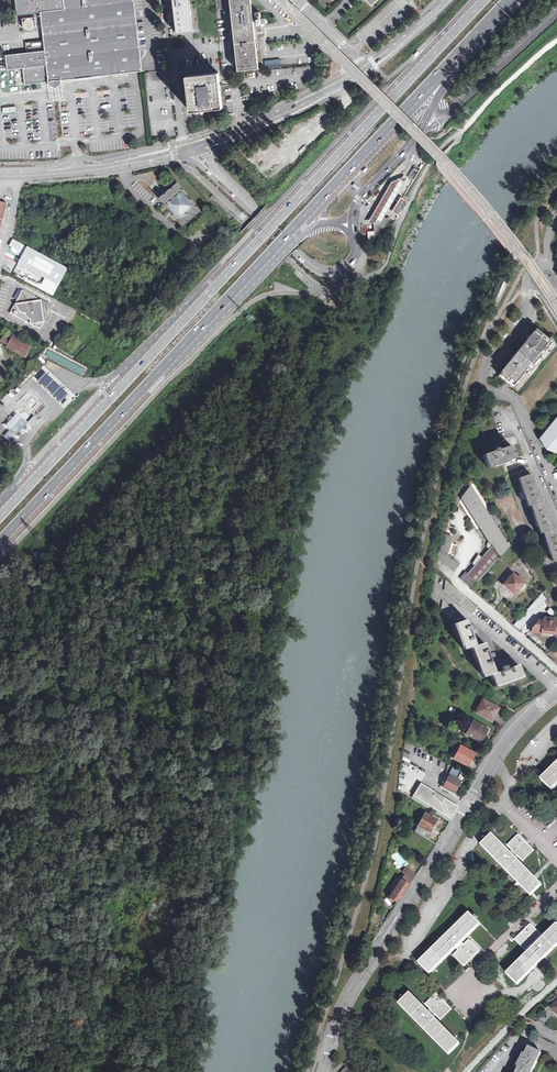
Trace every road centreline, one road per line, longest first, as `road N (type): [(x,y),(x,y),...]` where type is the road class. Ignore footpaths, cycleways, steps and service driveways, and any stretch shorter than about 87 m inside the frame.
road 1 (primary): [(481,0),(0,513)]
road 2 (primary): [(188,344),(501,11)]
road 3 (tertiary): [(322,1071),(350,986),(495,755),(556,691)]
road 4 (primary): [(0,544),(188,344)]
road 5 (primary): [(188,344),(308,231),(351,221)]
road 6 (tertiary): [(224,184),(323,269),(343,269),(356,256),(351,221)]
road 7 (tertiary): [(347,79),(188,148)]
road 8 (residential): [(437,564),(556,667)]
road 9 (tertiary): [(20,176),(167,156)]
road 10 (residential): [(482,375),(484,386),(516,401),(556,492)]
road 11 (tertiary): [(221,145),(351,84)]
road 12 (tertiary): [(351,221),(357,200),(433,106)]
road 13 (unclassified): [(553,268),(529,276),(528,309),(482,375)]

